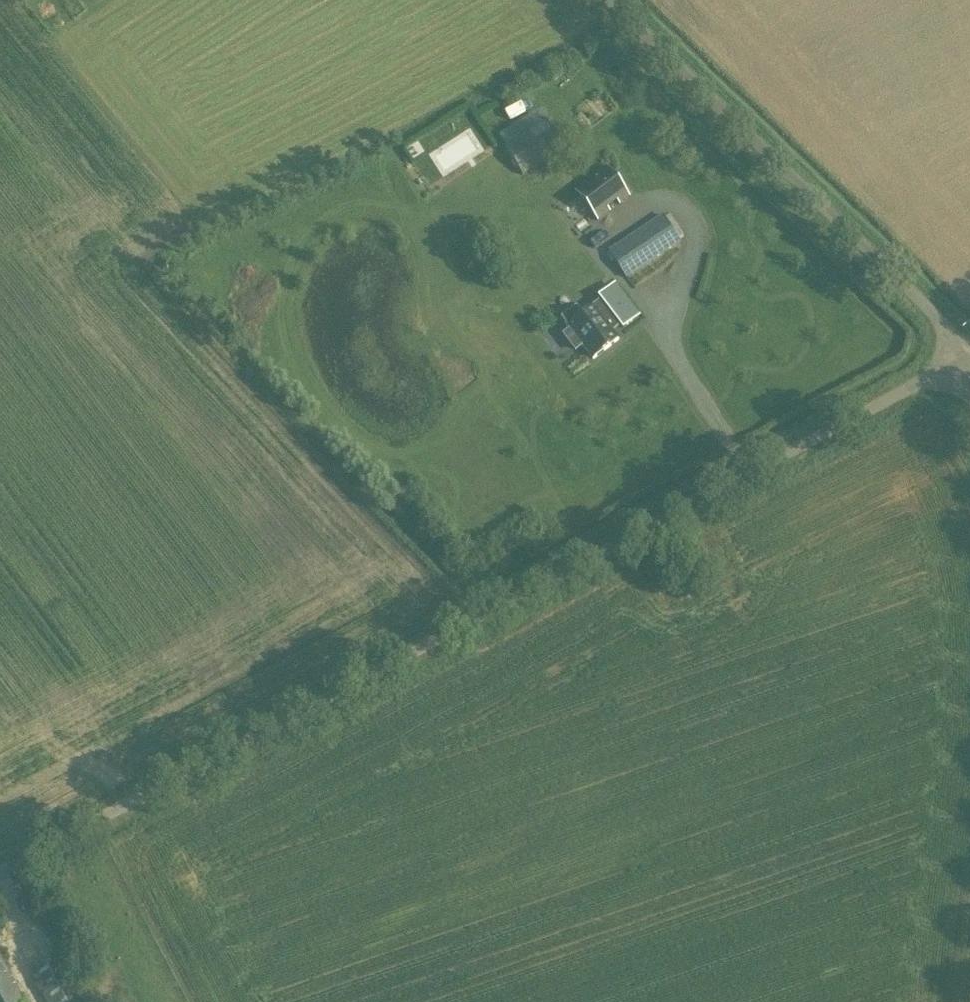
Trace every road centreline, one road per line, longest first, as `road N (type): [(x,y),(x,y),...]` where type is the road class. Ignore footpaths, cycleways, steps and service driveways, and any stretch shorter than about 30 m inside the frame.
road 1 (unclassified): [(0,873),(961,362)]
road 2 (unclassified): [(961,362),(937,319),(608,0)]

